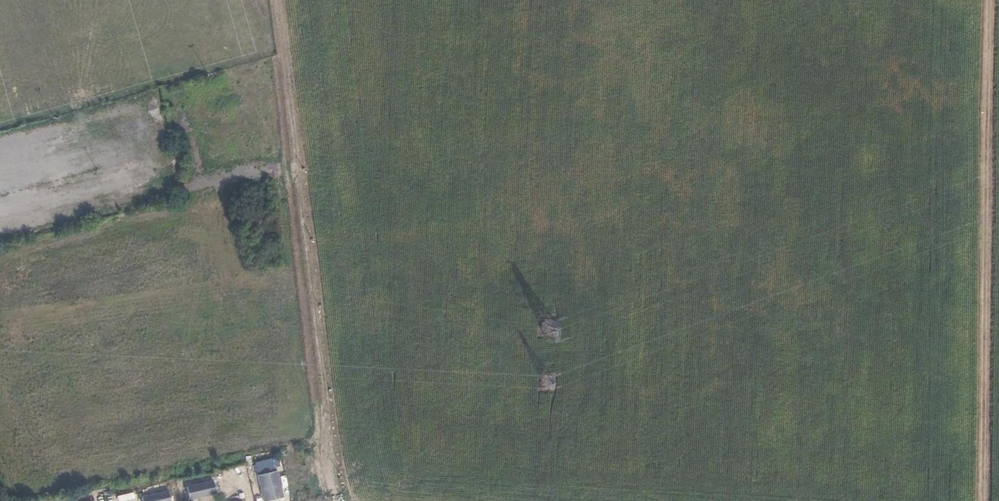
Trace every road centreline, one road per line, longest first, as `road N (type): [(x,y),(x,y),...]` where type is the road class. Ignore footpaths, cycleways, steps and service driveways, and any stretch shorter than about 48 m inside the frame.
road 1 (track): [(278,0),(336,500)]
road 2 (track): [(980,500),(992,0)]

